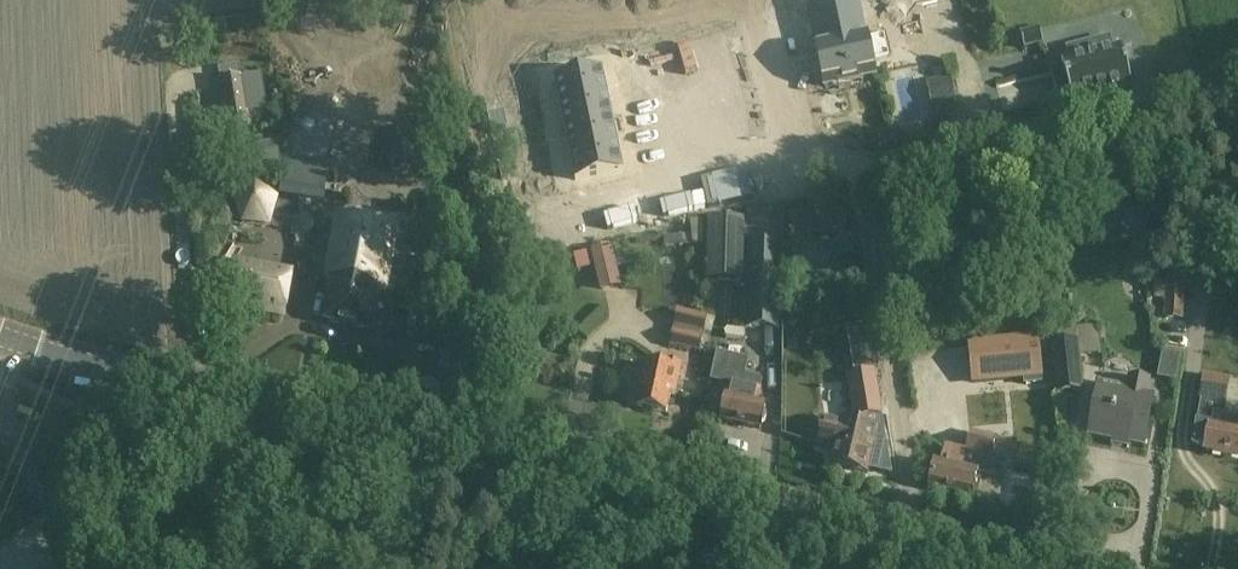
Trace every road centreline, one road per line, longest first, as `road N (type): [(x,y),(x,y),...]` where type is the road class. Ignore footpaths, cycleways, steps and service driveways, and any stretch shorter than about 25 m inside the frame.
road 1 (secondary): [(907,533),(614,456),(158,374),(0,332)]
road 2 (residential): [(655,0),(692,139),(853,174),(914,505),(907,533)]
road 3 (track): [(92,568),(7,440),(3,402)]
road 4 (secondary): [(1047,568),(907,533)]

